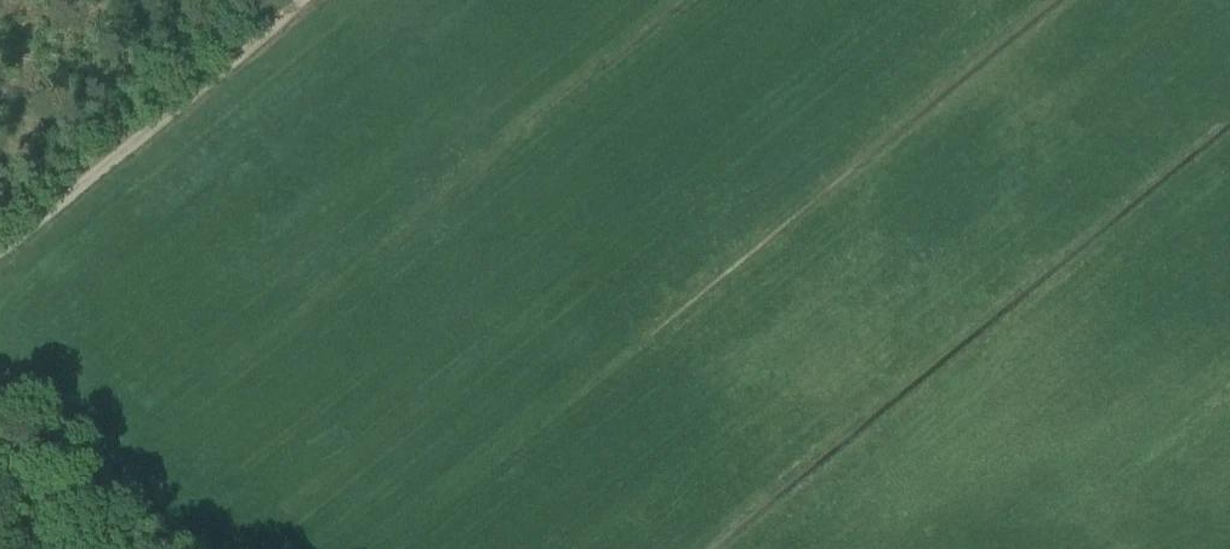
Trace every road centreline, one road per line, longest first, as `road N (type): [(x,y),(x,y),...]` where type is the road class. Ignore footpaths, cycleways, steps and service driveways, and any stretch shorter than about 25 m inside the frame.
road 1 (track): [(295,0),(0,245)]

